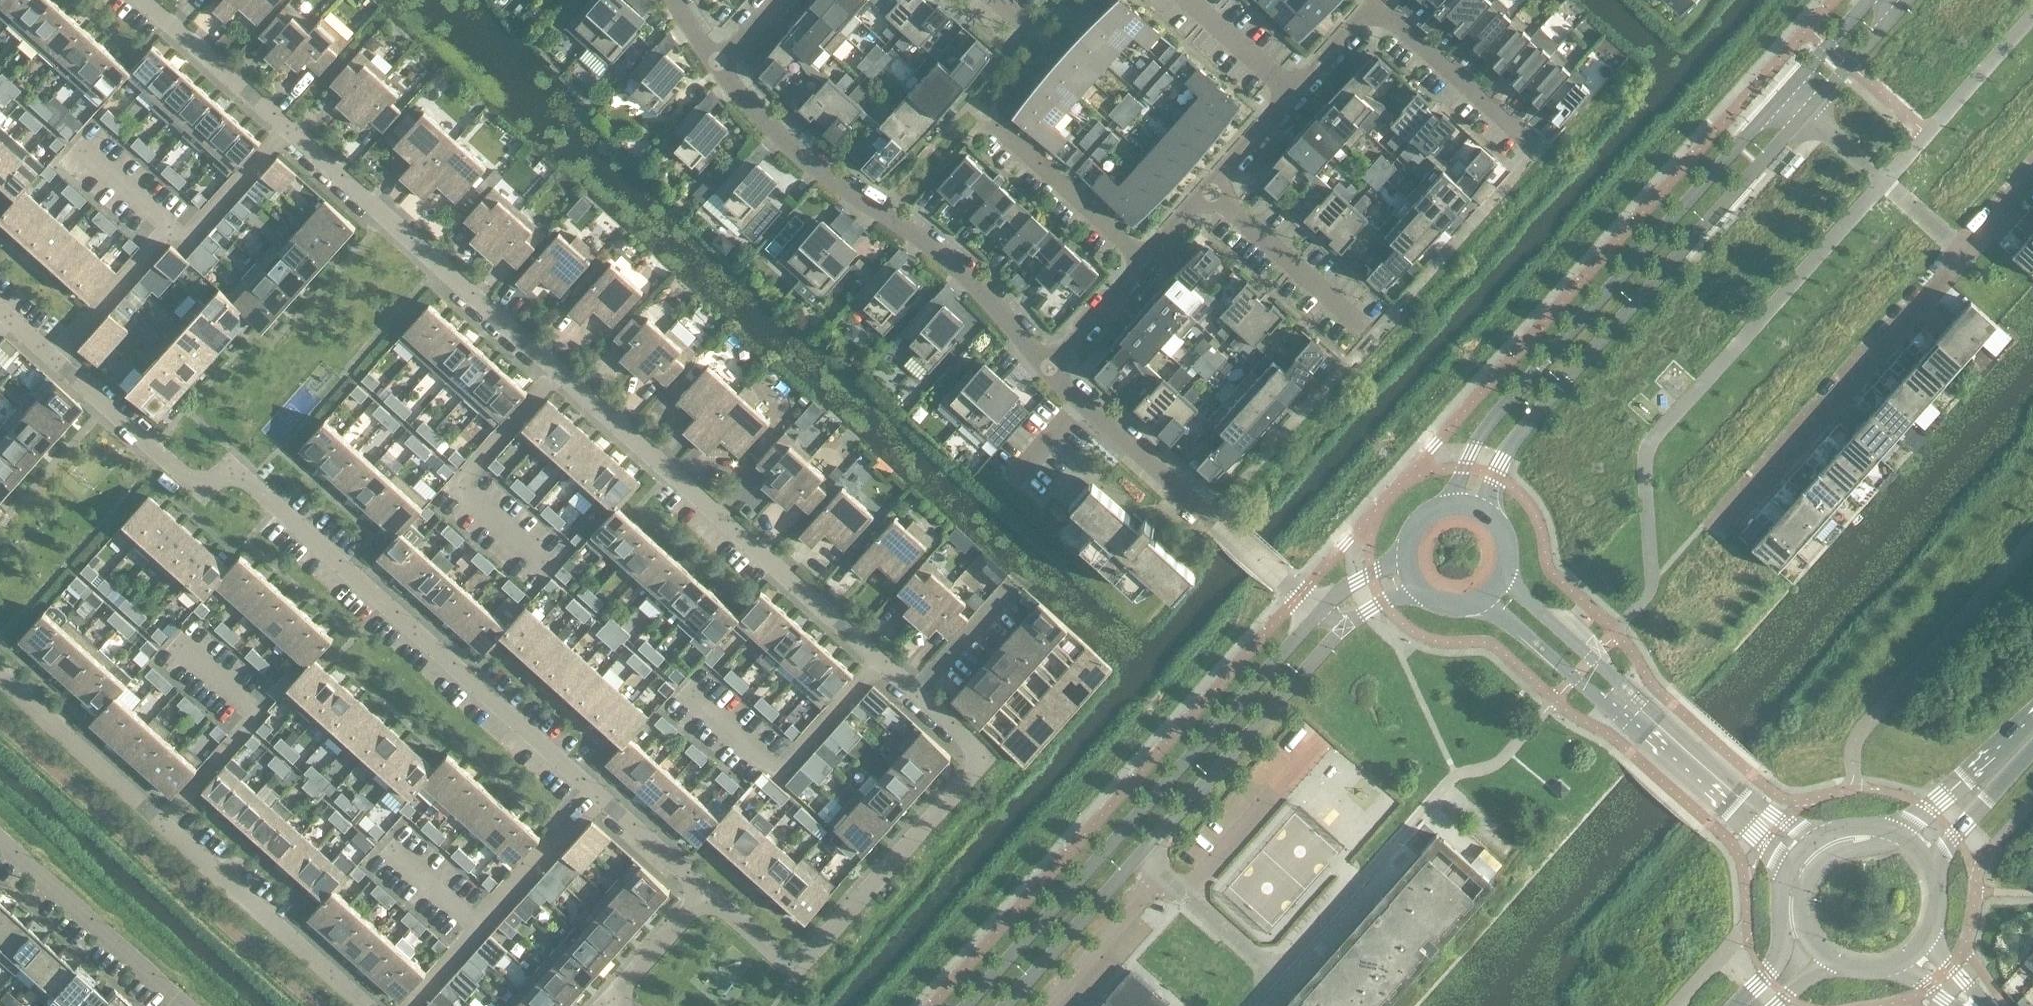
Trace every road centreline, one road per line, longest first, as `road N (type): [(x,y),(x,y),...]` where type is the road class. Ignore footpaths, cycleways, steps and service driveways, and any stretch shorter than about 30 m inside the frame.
road 1 (residential): [(795,970),(967,773),(966,742),(140,0)]
road 2 (residential): [(710,891),(253,481),(230,474),(208,490),(0,305)]
road 3 (unclassified): [(1784,89),(1485,427),(1457,505)]
road 4 (tertiary): [(1321,608),(966,1005)]
road 5 (unclassified): [(1483,512),(1494,474),(1524,427),(1809,111)]
road 6 (tertiary): [(1006,1005),(1343,627)]
road 7 (residential): [(363,1005),(0,678)]
road 8 (residential): [(1207,190),(1373,4),(1532,144)]
road 9 (residential): [(1048,365),(941,254),(802,158),(721,65)]
road 10 (tertiary): [(1820,837),(1761,808),(1503,577)]
road 11 (tertiary): [(1486,597),(1789,867)]
road 12 (residential): [(1719,529),(1970,248)]
road 13 (residential): [(1321,608),(1080,400)]
road 14 (residential): [(180,1005),(0,844)]
road 15 (residential): [(1048,365),(1207,190)]
road 16 (residential): [(1970,248),(1809,111)]
road 17 (residential): [(1207,190),(1361,323)]
road 18 (secondary): [(2032,708),(1893,831)]
road 19 (secondary): [(1935,876),(2032,750)]
road 20 (secondary): [(1789,867),(1779,900),(1780,952),(1738,1005)]
road 21 (unclassified): [(1809,111),(1903,0)]
road 22 (residential): [(710,891),(615,998)]

